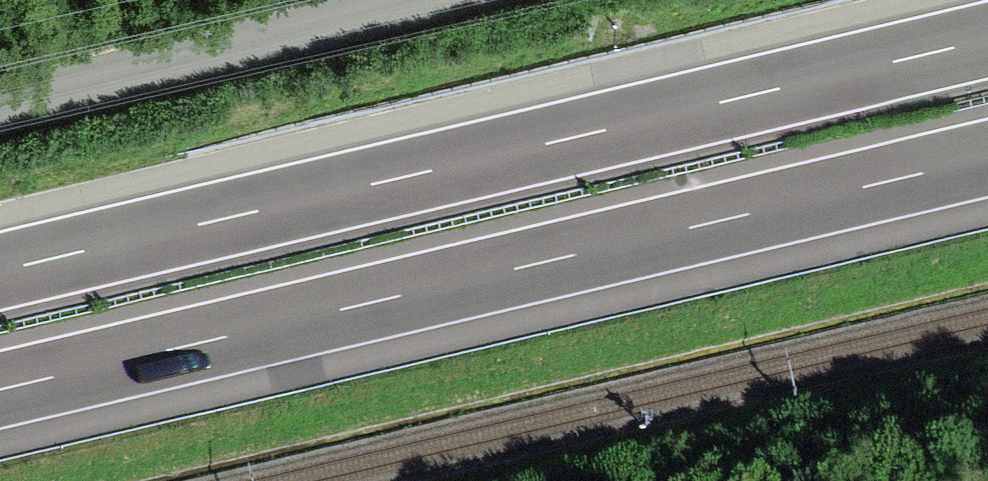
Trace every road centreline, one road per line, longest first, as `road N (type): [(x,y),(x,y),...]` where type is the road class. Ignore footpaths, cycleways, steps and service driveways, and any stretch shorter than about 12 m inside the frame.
road 1 (motorway): [(0,389),(987,157)]
road 2 (motorway): [(987,40),(0,271)]
road 3 (residential): [(0,105),(412,0)]

